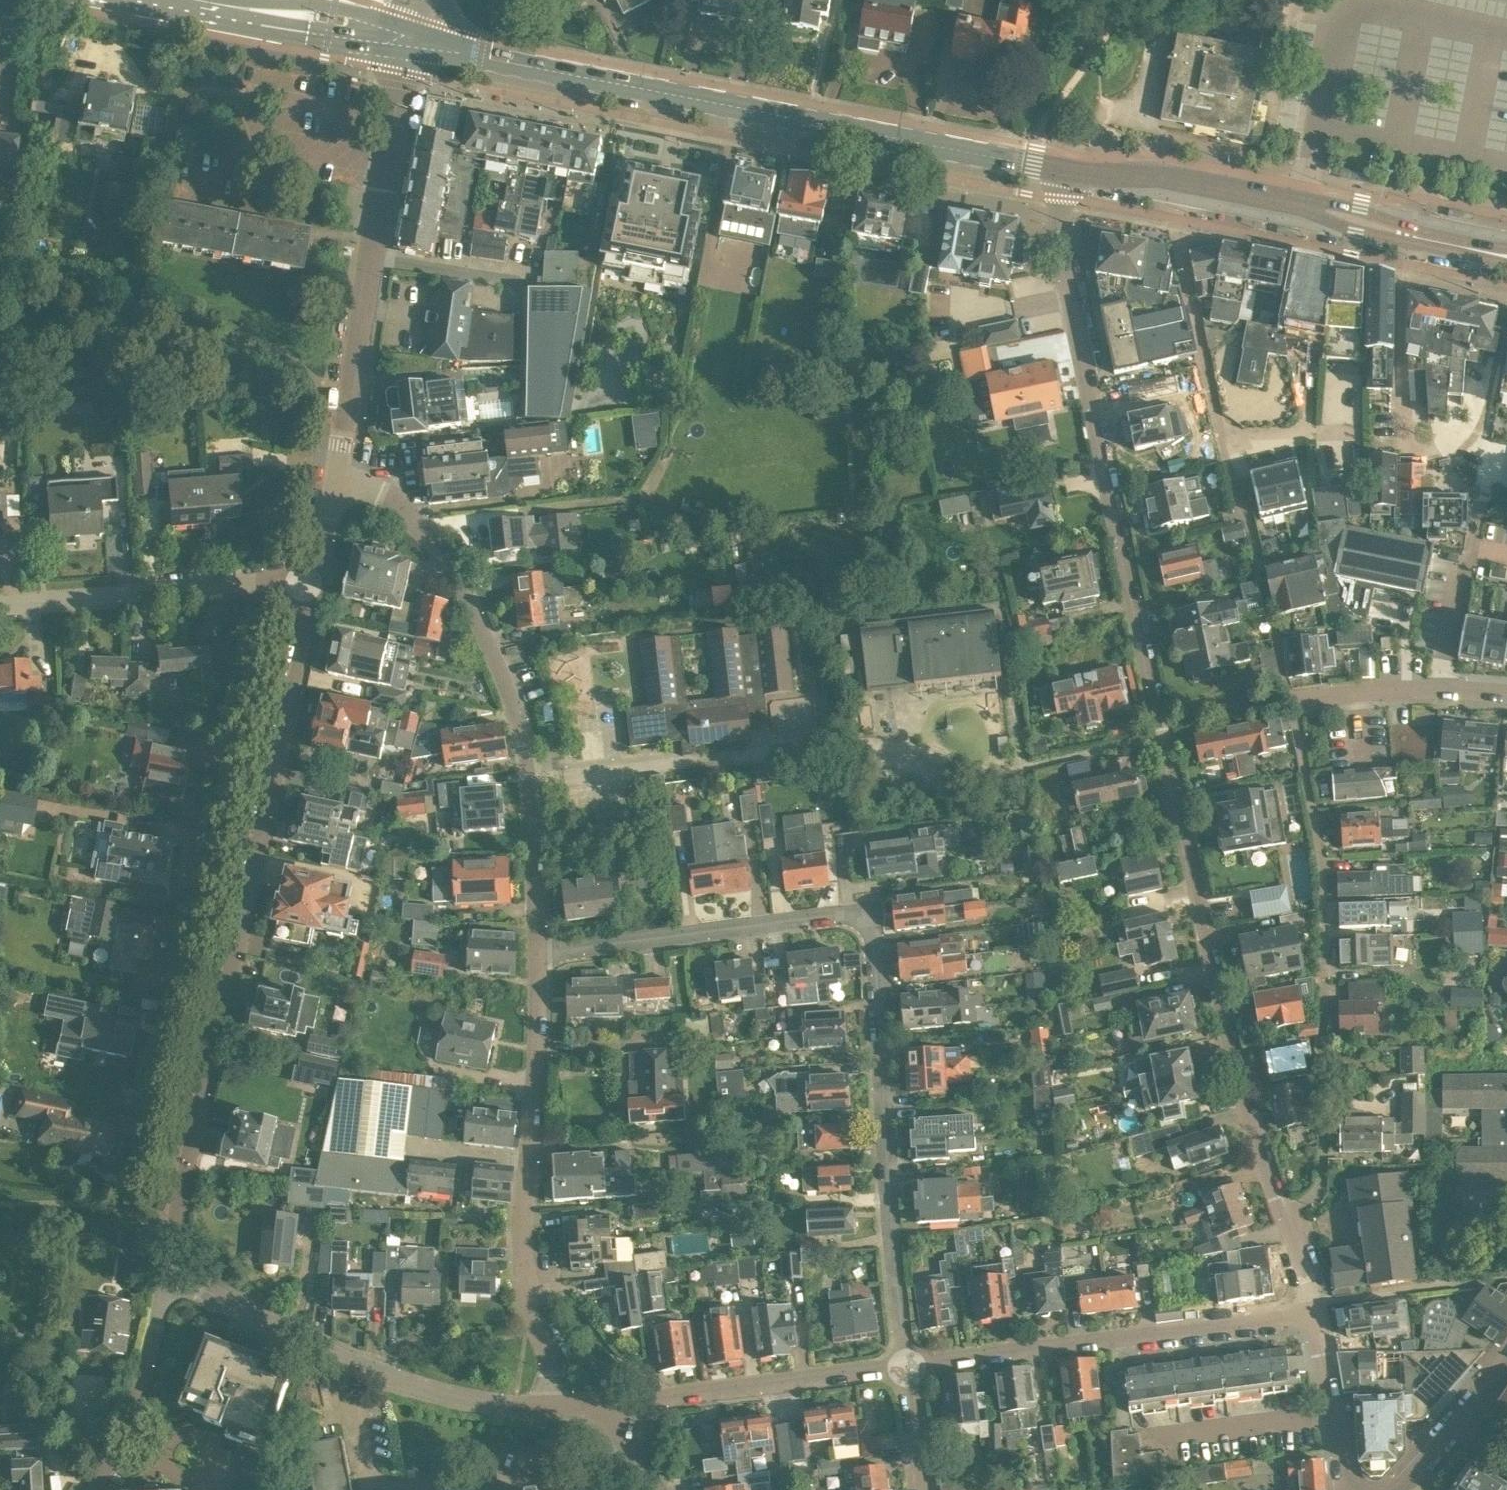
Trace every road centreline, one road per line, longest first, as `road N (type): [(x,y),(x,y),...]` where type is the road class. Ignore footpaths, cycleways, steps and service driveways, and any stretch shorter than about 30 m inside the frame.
road 1 (residential): [(1314,1312),(1235,1067),(1100,452),(1056,233),(1068,170)]
road 2 (residential): [(906,1368),(876,973),(864,923),(829,916),(535,952)]
road 3 (residential): [(167,1271),(314,585)]
road 4 (primary): [(1068,170),(411,41)]
road 5 (residential): [(535,952),(526,763),(510,690),(428,535),(397,499),(335,471)]
road 6 (residential): [(1288,692),(1192,308),(1176,217),(1179,177)]
road 7 (residential): [(550,1406),(553,1365),(525,1286),(522,1245),(535,952)]
road 8 (residential): [(335,471),(411,41)]
road 9 (residential): [(906,1368),(1314,1312)]
road 10 (residential): [(550,1406),(438,1393),(167,1271)]
road 11 (primary): [(1506,254),(1179,177)]
road 12 (residential): [(0,604),(282,579),(314,585)]
road 13 (residential): [(620,1402),(906,1368)]
road 14 (primary): [(411,41),(180,0)]
road 15 (residential): [(89,1489),(134,1406),(167,1271)]
road 16 (residential): [(1506,691),(1355,692),(1291,703)]
road 17 (residential): [(1346,1489),(1314,1312)]
road 18 (residential): [(1506,1364),(1393,1489)]
road 19 (residential): [(923,1489),(906,1368)]

